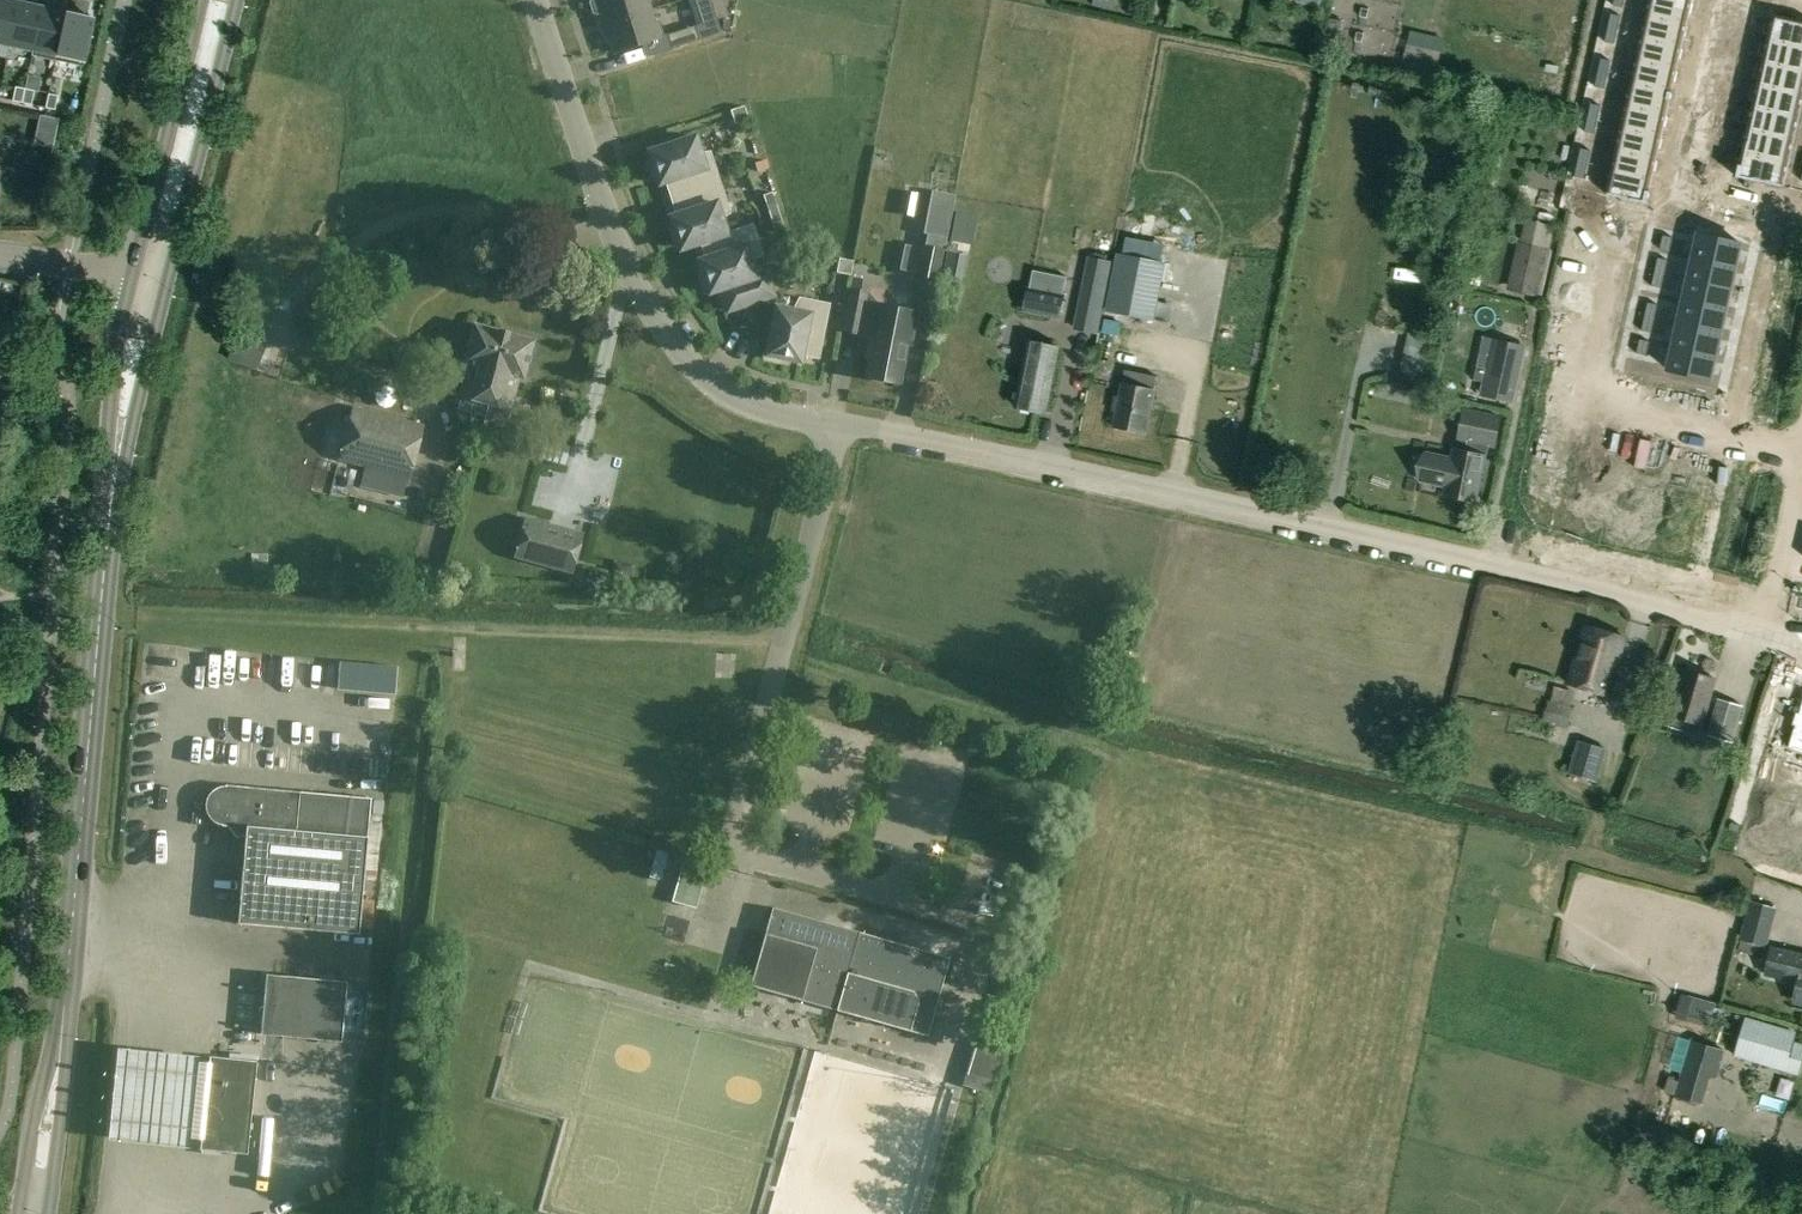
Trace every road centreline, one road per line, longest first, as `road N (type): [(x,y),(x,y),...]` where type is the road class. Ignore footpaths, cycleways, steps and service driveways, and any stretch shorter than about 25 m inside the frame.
road 1 (residential): [(1758,635),(1496,560),(783,418),(731,401),(679,359),(639,309),(537,0)]
road 2 (track): [(100,612),(781,643)]
road 3 (secondary): [(63,1029),(108,512)]
road 4 (secondary): [(166,286),(236,0)]
road 5 (secondary): [(199,0),(130,277)]
road 6 (unknown): [(1801,883),(1768,873),(1748,842),(1801,679)]
road 7 (secondary): [(130,277),(115,344),(108,512)]
road 8 (secondary): [(108,512),(166,286)]
road 9 (secondary): [(63,1029),(30,1120),(17,1213)]
road 10 (secondary): [(46,1213),(63,1029)]
road 11 (residential): [(1758,635),(1801,500)]
road 12 (residential): [(130,277),(0,256)]

